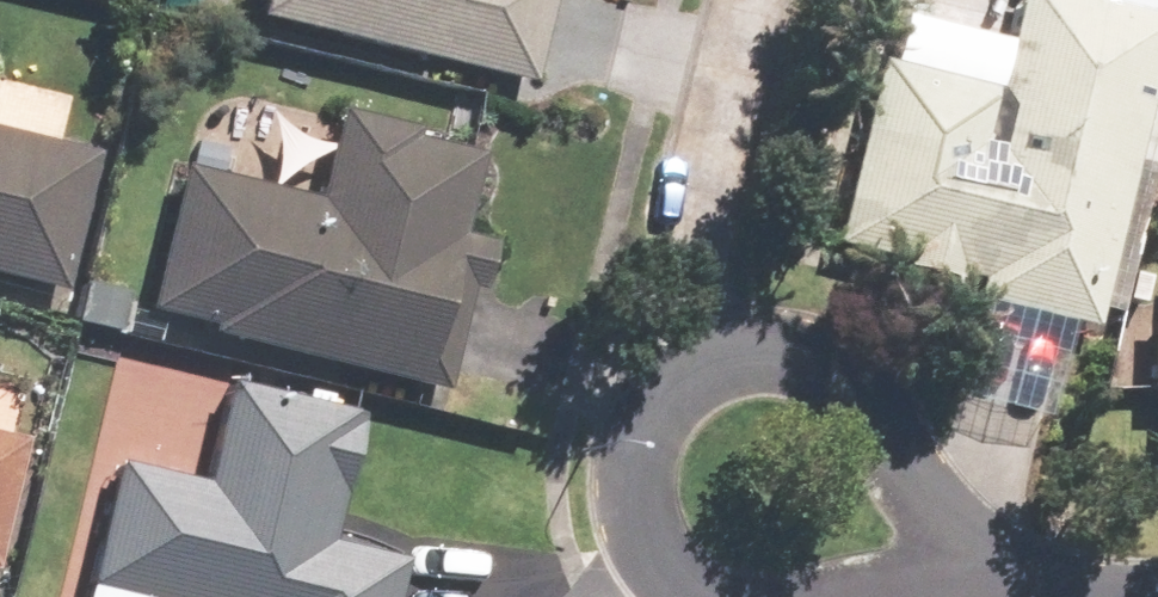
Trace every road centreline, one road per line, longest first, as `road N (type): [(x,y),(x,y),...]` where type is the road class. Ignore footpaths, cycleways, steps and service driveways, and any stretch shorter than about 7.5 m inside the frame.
road 1 (residential): [(721,360),(688,250),(751,0)]
road 2 (residential): [(721,360),(806,363),(885,441),(940,556)]
road 3 (residential): [(692,596),(650,552),(629,461),(640,413),(721,360)]
road 4 (residential): [(1093,596),(940,556)]

